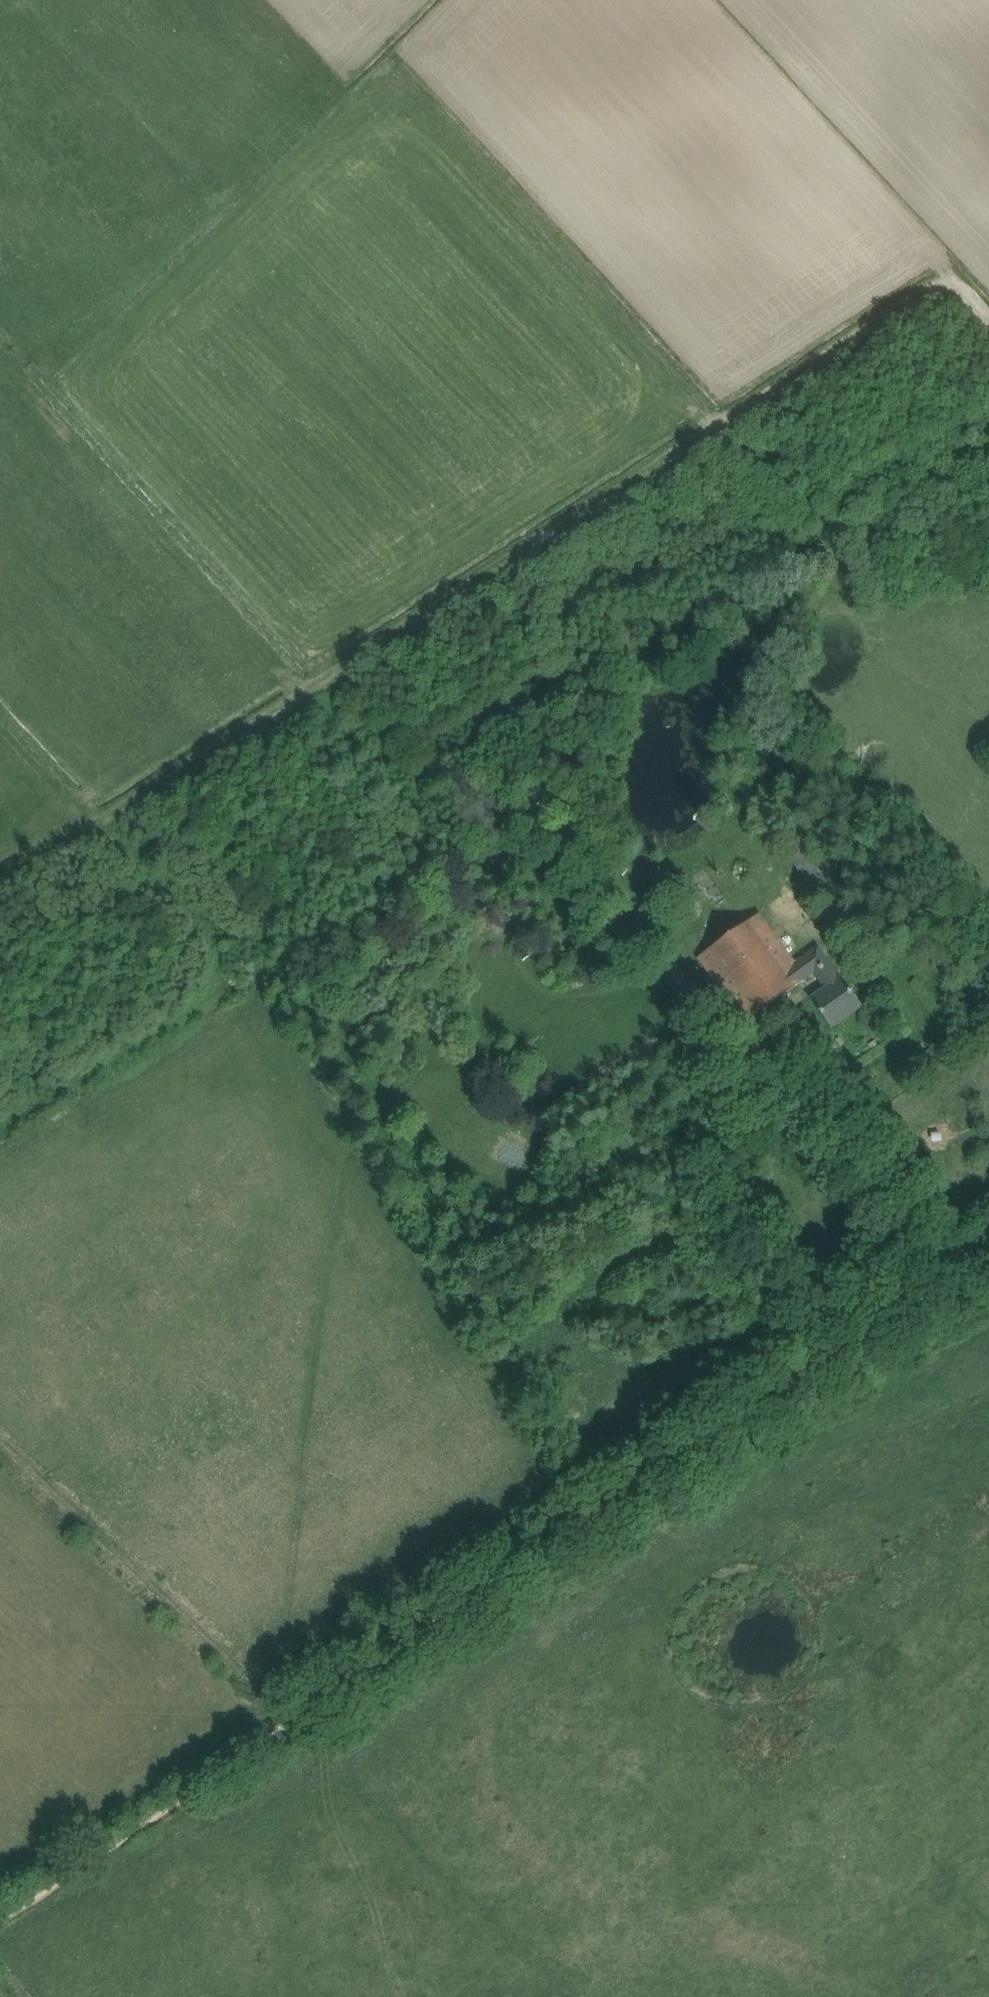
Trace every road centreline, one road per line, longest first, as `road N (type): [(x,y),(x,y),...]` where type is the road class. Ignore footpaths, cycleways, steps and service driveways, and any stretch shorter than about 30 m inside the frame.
road 1 (track): [(0,1910),(291,1719),(988,1236)]

